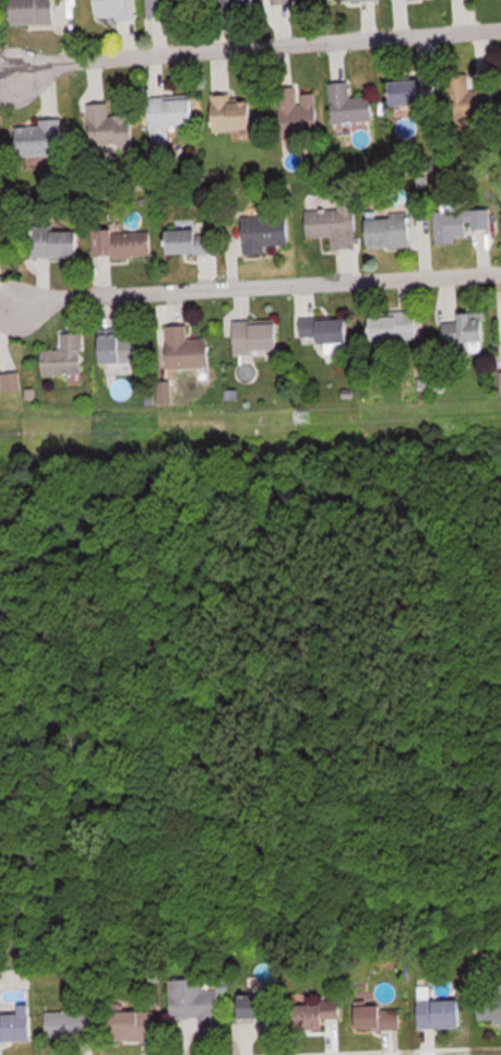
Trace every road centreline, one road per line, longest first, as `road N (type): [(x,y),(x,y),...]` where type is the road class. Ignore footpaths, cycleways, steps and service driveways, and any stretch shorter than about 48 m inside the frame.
road 1 (residential): [(500,24),(43,61),(0,79)]
road 2 (residential): [(500,272),(47,298),(0,308)]

